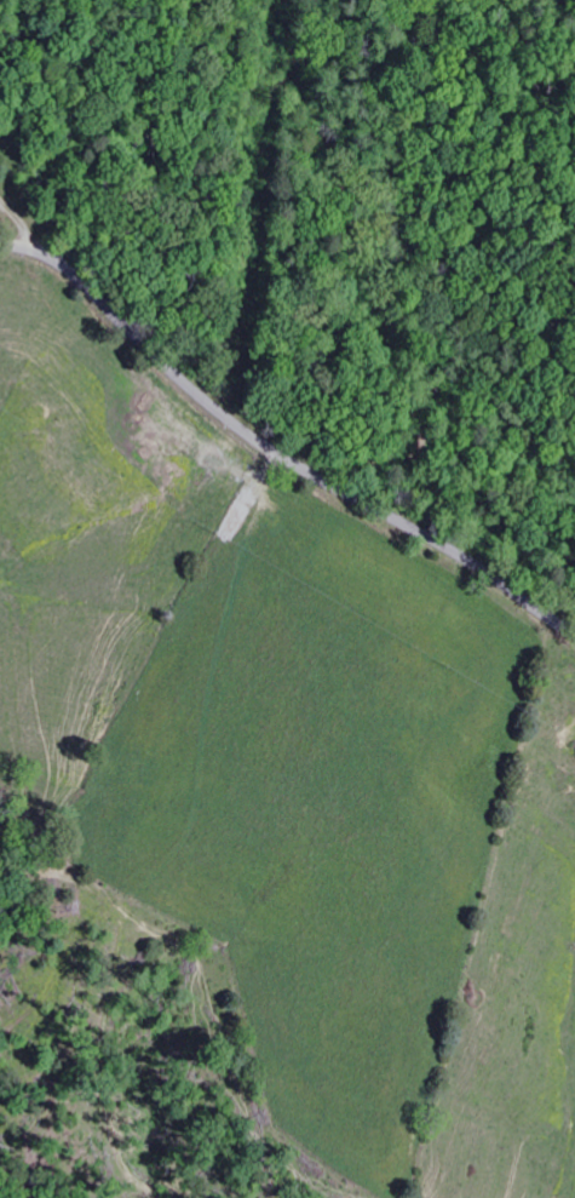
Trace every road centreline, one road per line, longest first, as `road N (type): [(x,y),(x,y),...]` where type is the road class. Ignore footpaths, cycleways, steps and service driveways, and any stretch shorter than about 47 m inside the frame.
road 1 (residential): [(0,249),(68,270),(241,430),(476,566),(574,637)]

